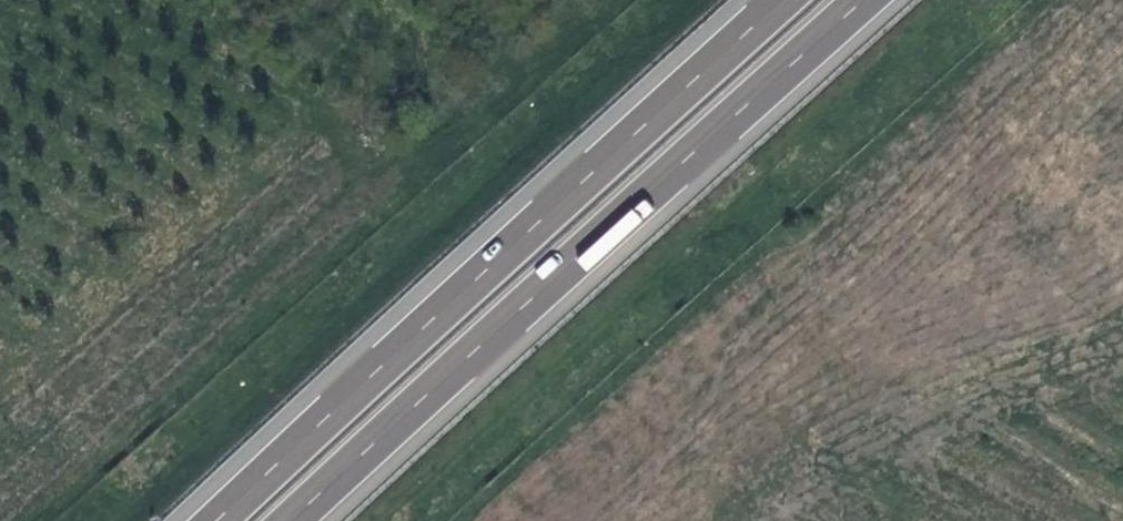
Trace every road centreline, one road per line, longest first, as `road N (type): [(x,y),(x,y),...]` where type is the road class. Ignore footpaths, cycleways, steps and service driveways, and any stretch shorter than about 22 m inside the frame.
road 1 (motorway): [(293,520),(870,0)]
road 2 (motorway): [(789,0),(214,520)]

